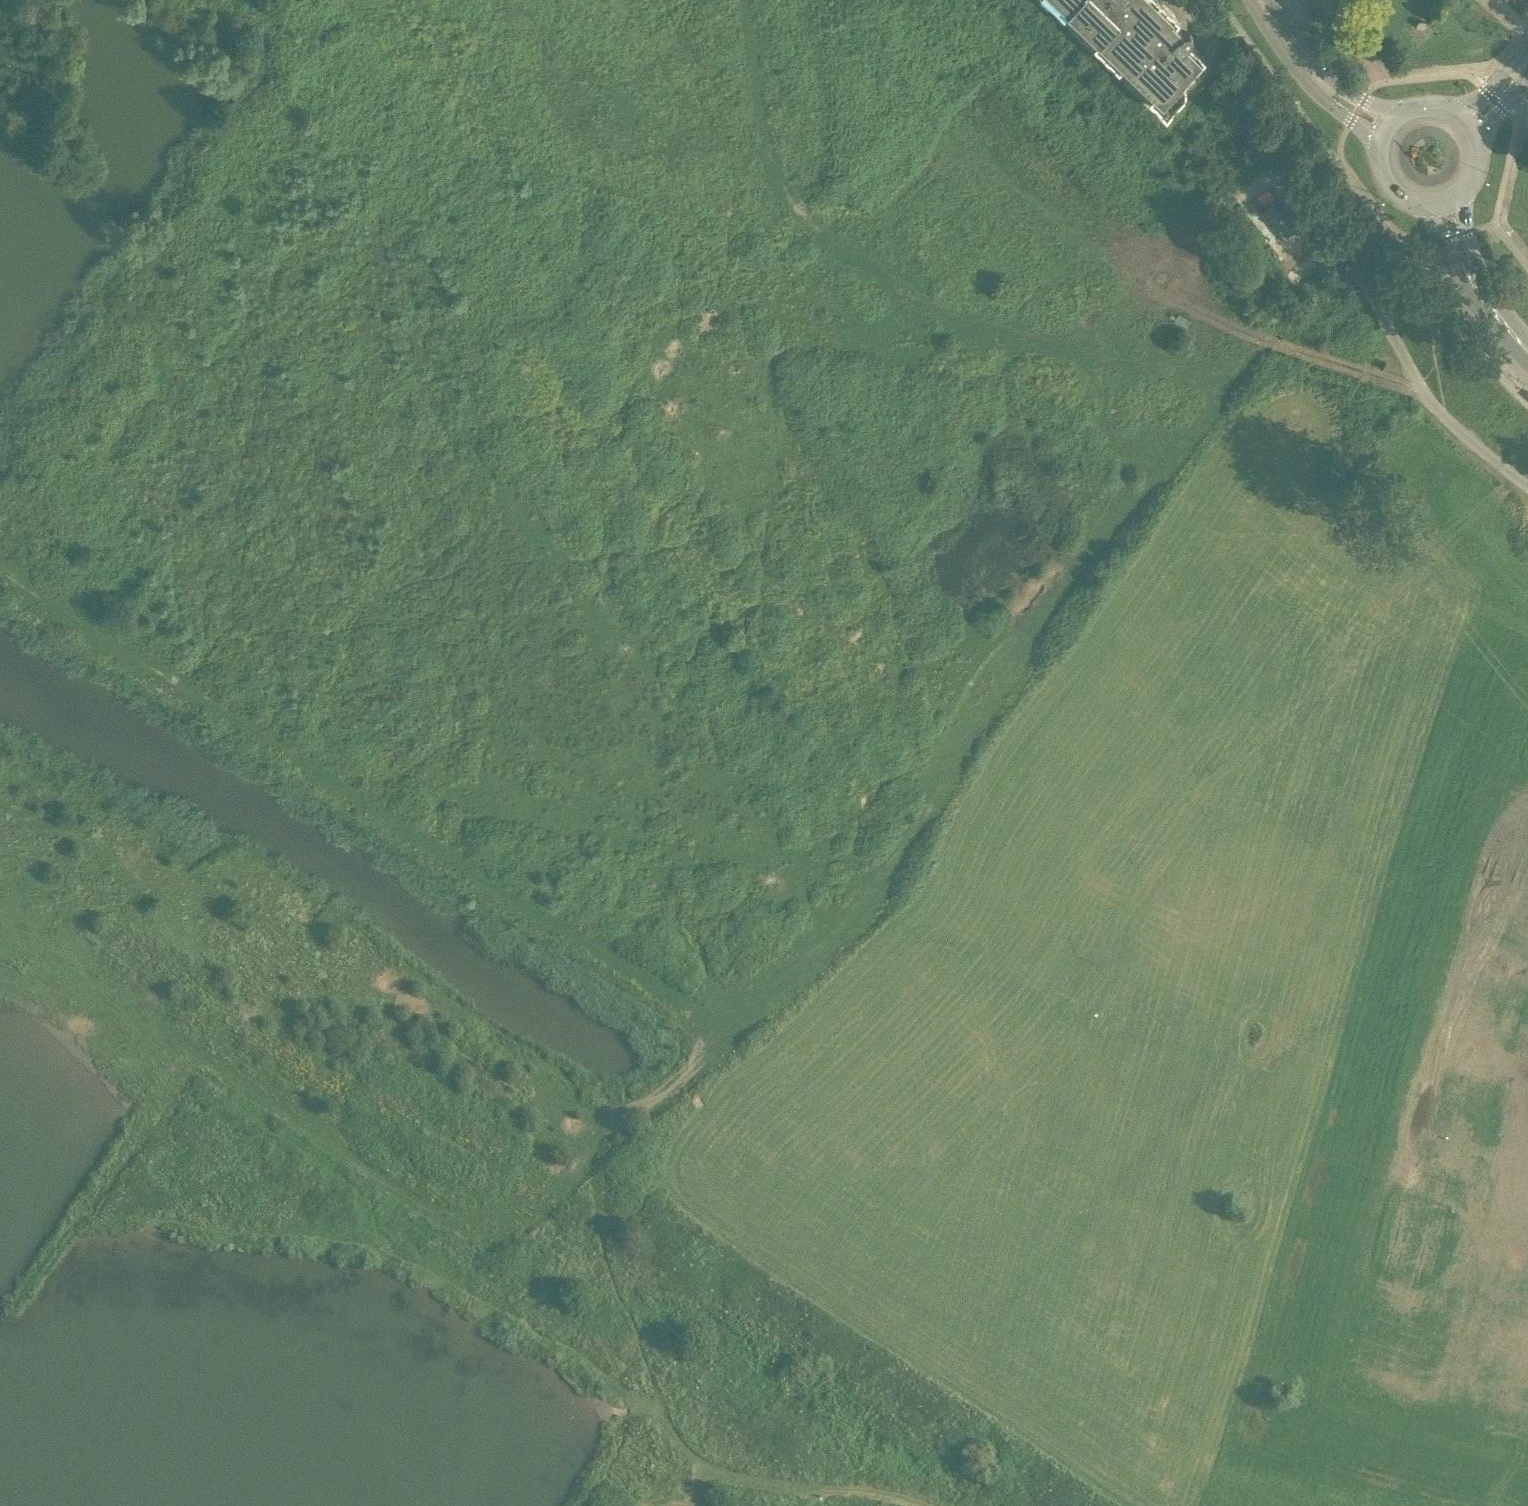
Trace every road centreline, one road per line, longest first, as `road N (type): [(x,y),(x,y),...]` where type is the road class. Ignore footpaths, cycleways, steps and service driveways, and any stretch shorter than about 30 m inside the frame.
road 1 (primary): [(1427,206),(1481,313),(1527,363)]
road 2 (primary): [(1527,339),(1484,277),(1458,198)]
road 3 (track): [(1278,343),(1420,390)]

